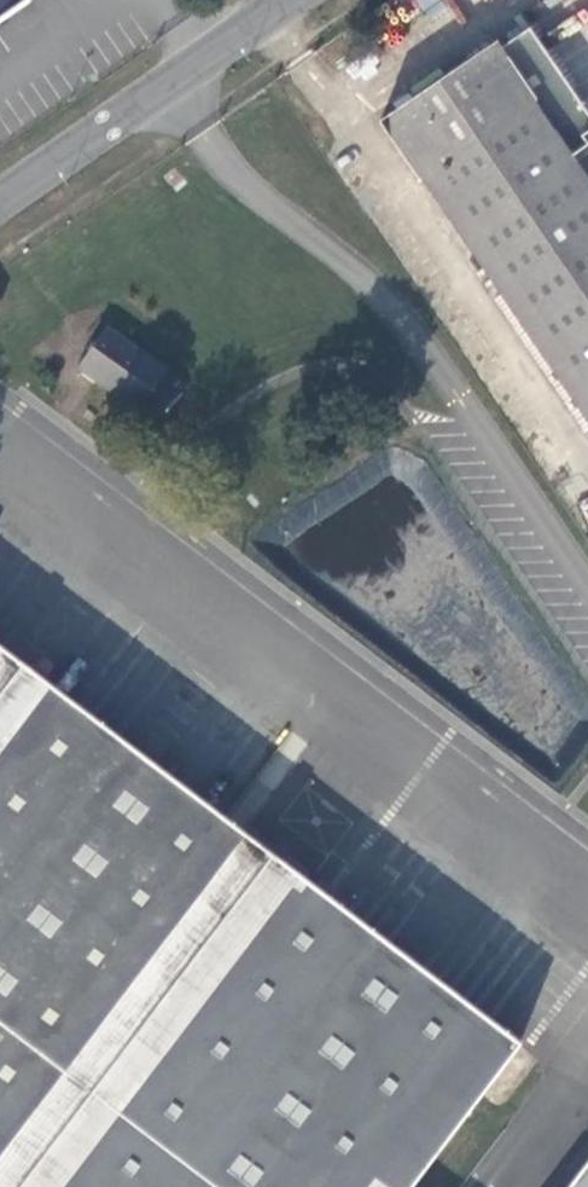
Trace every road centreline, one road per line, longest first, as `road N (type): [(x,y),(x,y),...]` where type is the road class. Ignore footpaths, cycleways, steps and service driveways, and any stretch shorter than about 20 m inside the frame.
road 1 (secondary): [(291,0),(0,199)]

